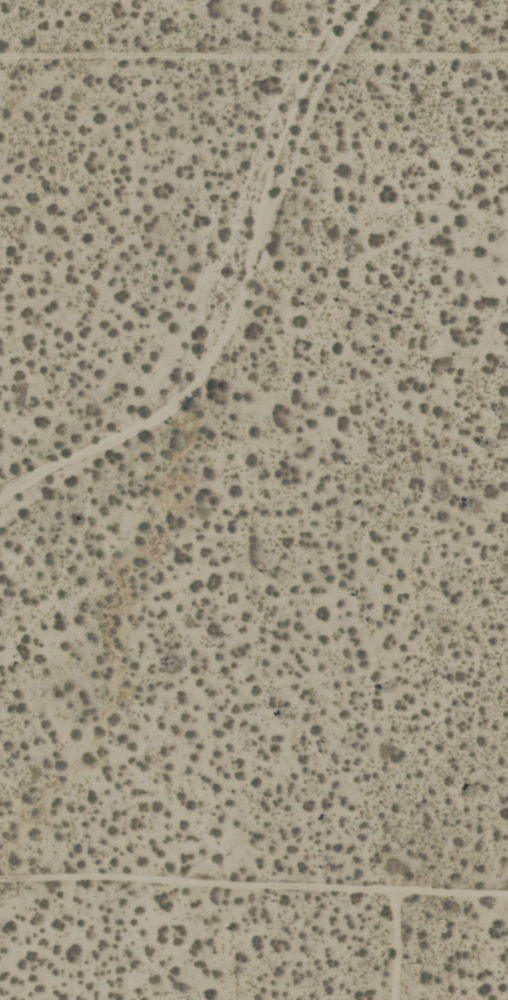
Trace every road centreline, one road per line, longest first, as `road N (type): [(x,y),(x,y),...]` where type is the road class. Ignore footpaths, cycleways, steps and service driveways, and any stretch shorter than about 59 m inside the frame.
road 1 (track): [(0,881),(507,892)]
road 2 (track): [(0,57),(507,57)]

